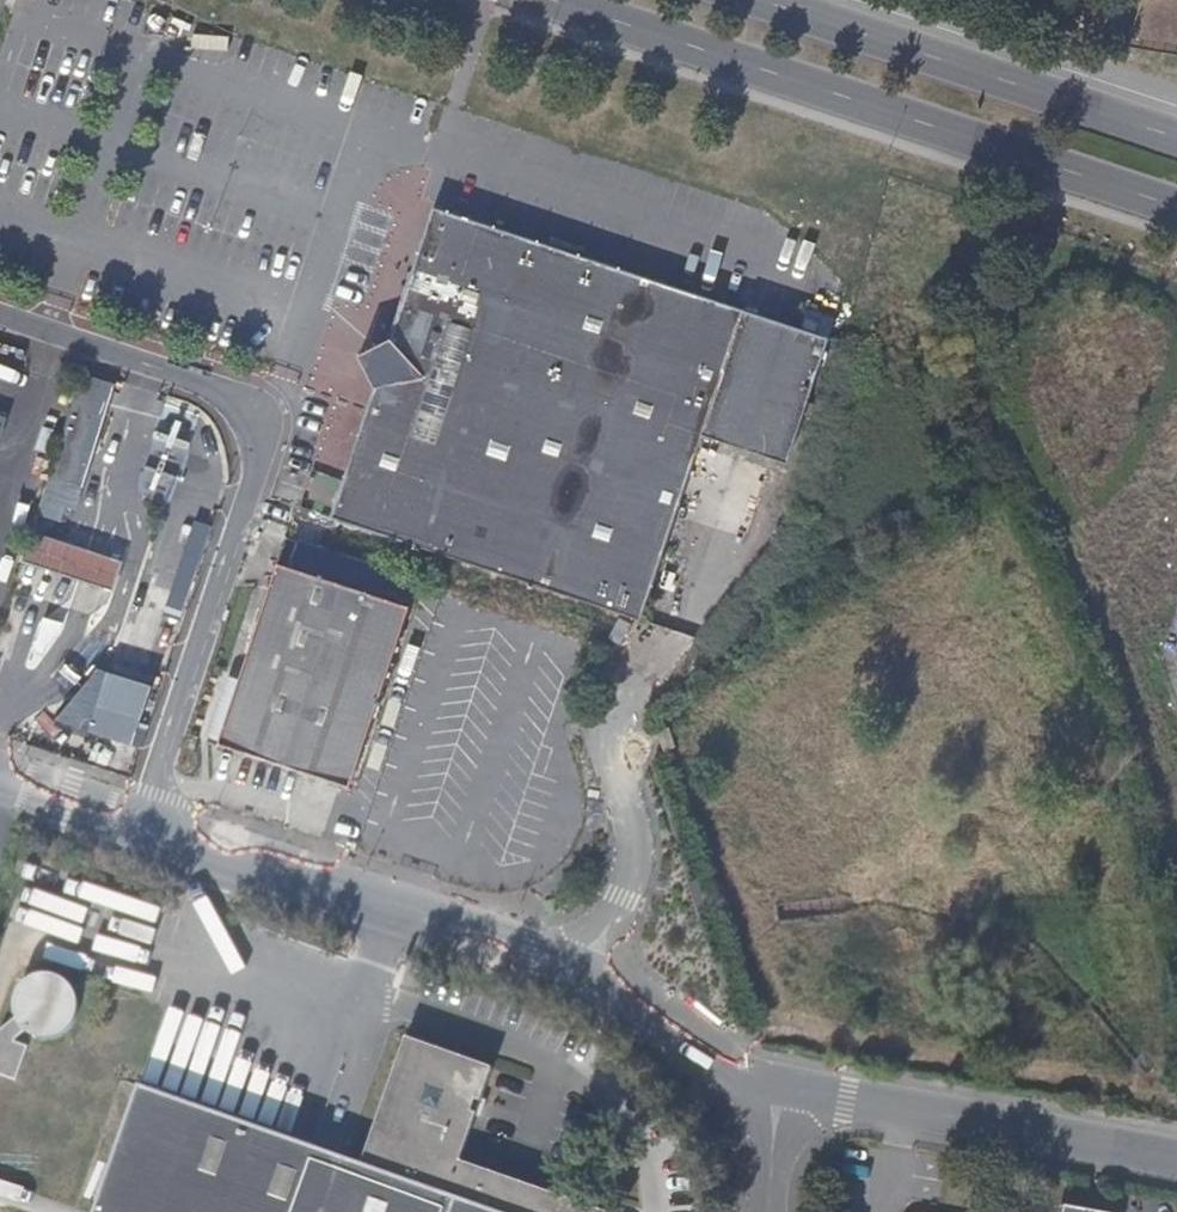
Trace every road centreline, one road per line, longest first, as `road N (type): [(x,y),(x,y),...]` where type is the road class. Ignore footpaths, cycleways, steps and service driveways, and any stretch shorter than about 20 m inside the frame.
road 1 (residential): [(0,315),(232,393),(261,422),(254,476),(143,828)]
road 2 (secondary): [(547,0),(1176,213)]
road 3 (unclassified): [(591,982),(143,828)]
road 4 (secondary): [(1176,143),(753,0)]
road 5 (residential): [(769,1096),(844,1101),(1176,1158)]
road 6 (residential): [(641,659),(608,731),(640,848),(591,982)]
road 7 (unclassified): [(769,1096),(591,982)]
road 8 (unclassified): [(143,828),(0,781)]

